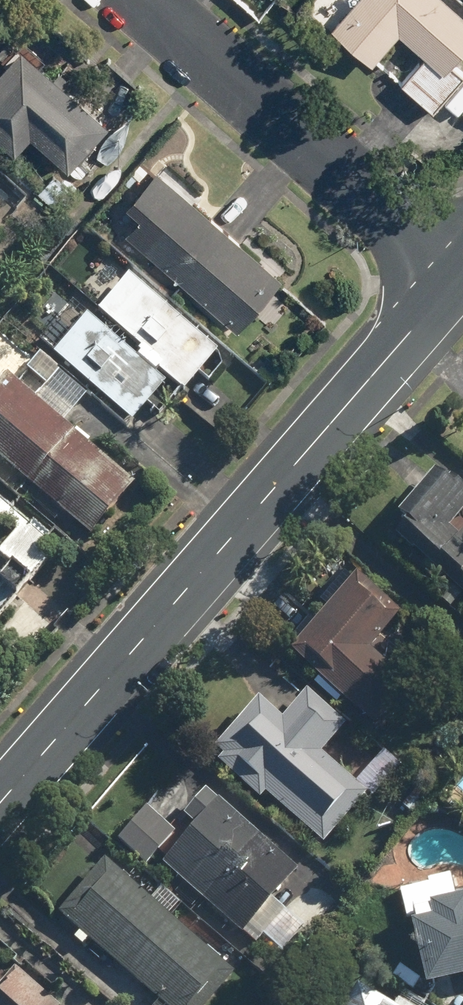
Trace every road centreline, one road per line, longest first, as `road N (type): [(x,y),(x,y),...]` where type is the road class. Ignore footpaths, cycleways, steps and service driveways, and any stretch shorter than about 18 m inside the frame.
road 1 (secondary): [(456,276),(0,801)]
road 2 (residential): [(456,276),(141,0)]

